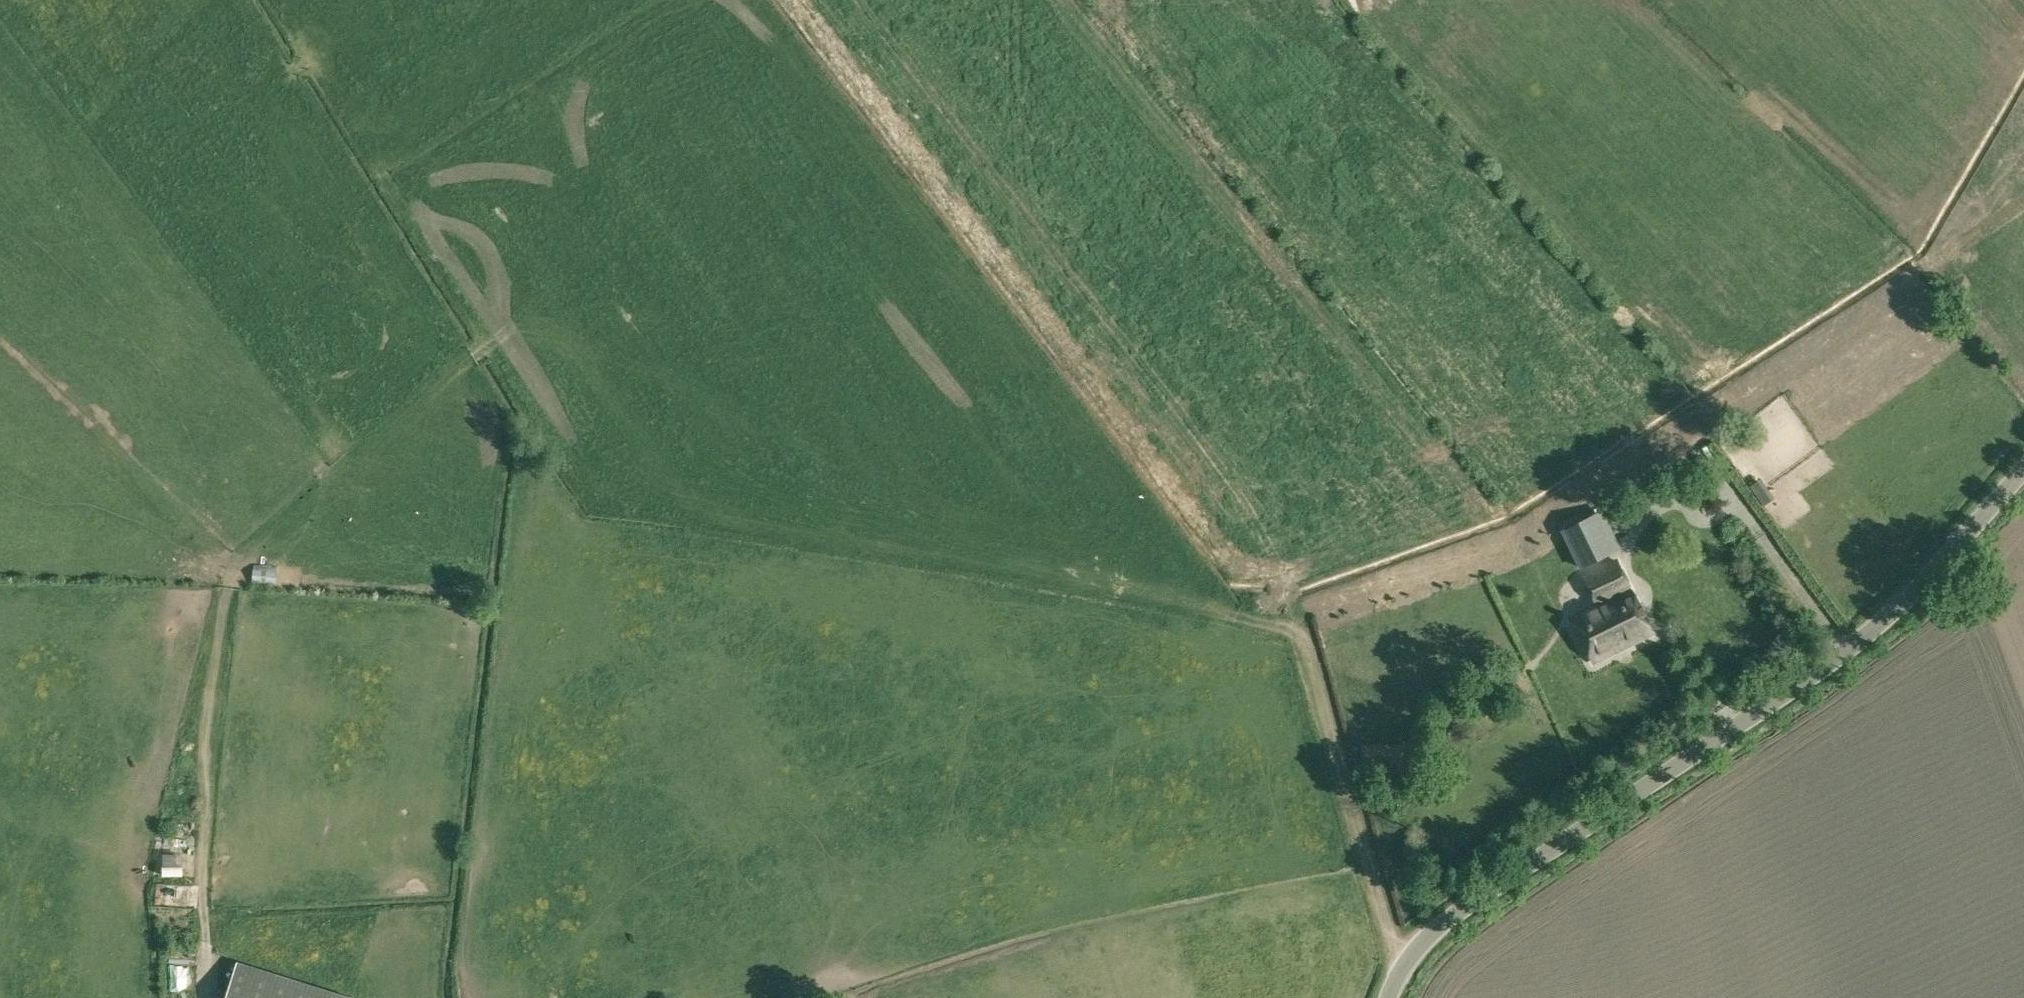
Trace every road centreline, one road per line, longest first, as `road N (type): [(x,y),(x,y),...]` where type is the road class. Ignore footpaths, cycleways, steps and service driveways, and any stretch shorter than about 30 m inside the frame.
road 1 (unclassified): [(1388,997),(1419,946),(1456,913),(1869,636),(2023,470)]

